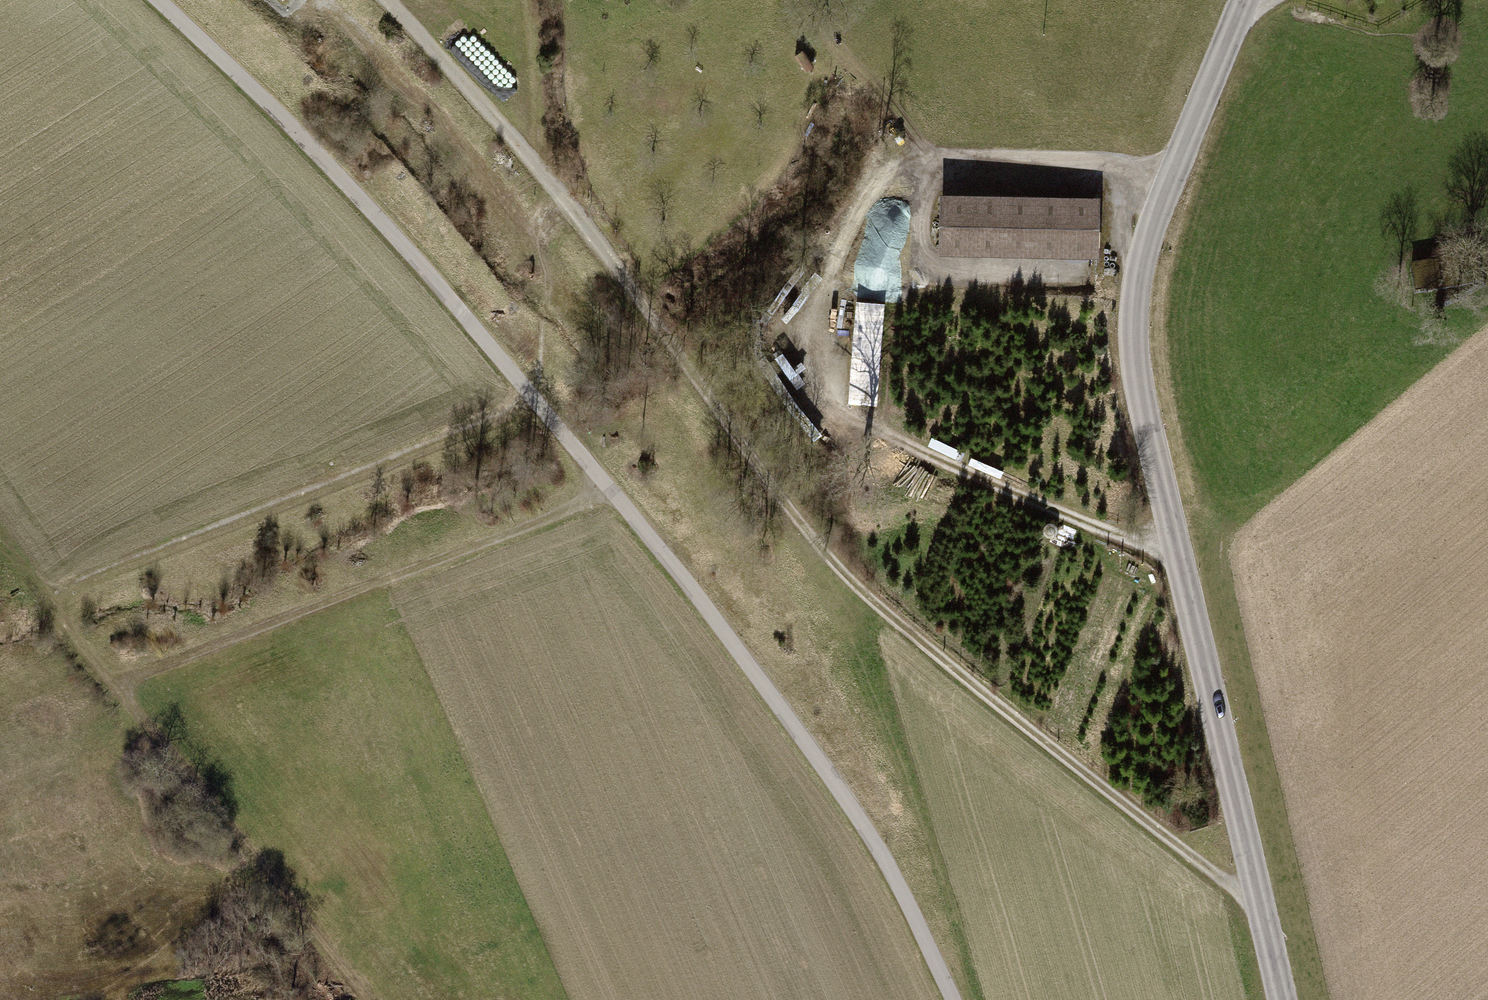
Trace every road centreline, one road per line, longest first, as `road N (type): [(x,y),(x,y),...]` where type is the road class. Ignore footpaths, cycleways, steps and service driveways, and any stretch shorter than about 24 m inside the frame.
road 1 (track): [(1262,912),(844,575),(550,182),(387,0)]
road 2 (tertiary): [(1245,0),(1133,296),(1137,358),(1284,999)]
road 3 (track): [(0,538),(367,999)]
road 4 (track): [(118,684),(609,495)]
road 5 (track): [(46,599),(535,406)]
road 6 (track): [(1176,536),(1134,537),(842,409),(811,379),(805,341),(832,275)]
road 7 (track): [(796,0),(926,154),(1177,171)]

